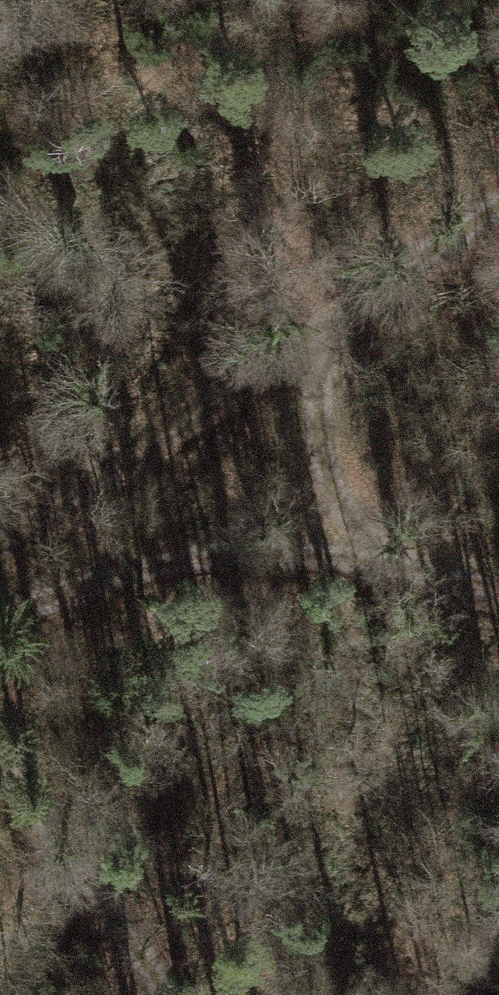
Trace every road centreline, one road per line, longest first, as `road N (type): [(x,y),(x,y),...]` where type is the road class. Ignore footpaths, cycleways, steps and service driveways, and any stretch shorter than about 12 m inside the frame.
road 1 (track): [(0,551),(498,208)]
road 2 (track): [(0,614),(289,552),(498,593)]
road 3 (track): [(177,994),(0,739)]
road 4 (track): [(289,552),(344,427),(337,318)]

